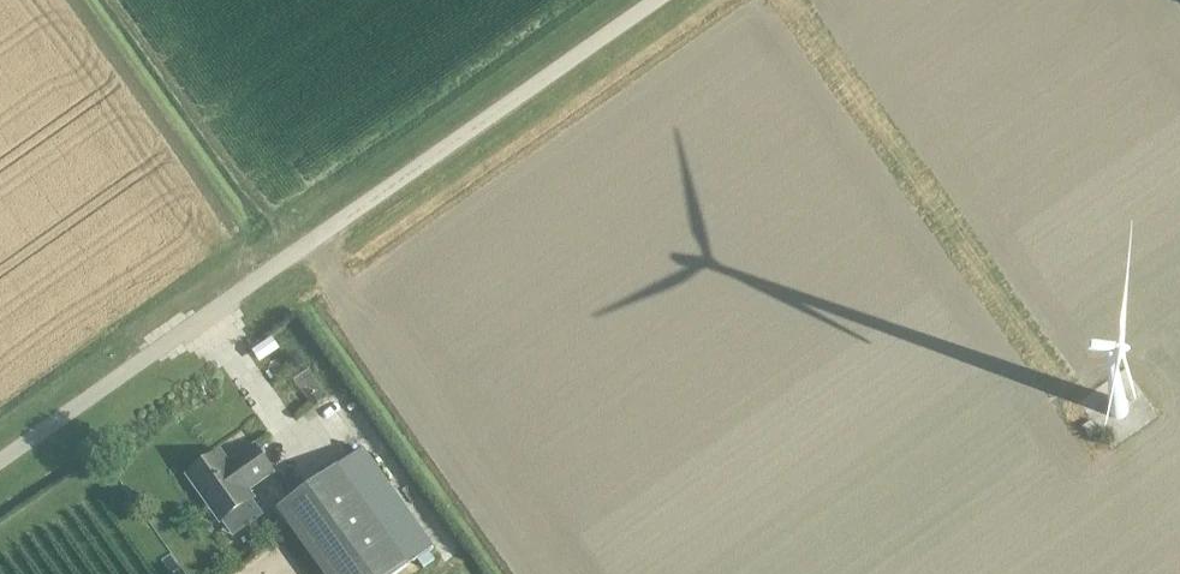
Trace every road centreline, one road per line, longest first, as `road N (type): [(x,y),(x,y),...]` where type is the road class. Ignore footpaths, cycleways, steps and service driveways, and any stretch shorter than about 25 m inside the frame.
road 1 (unclassified): [(630,0),(0,453)]

